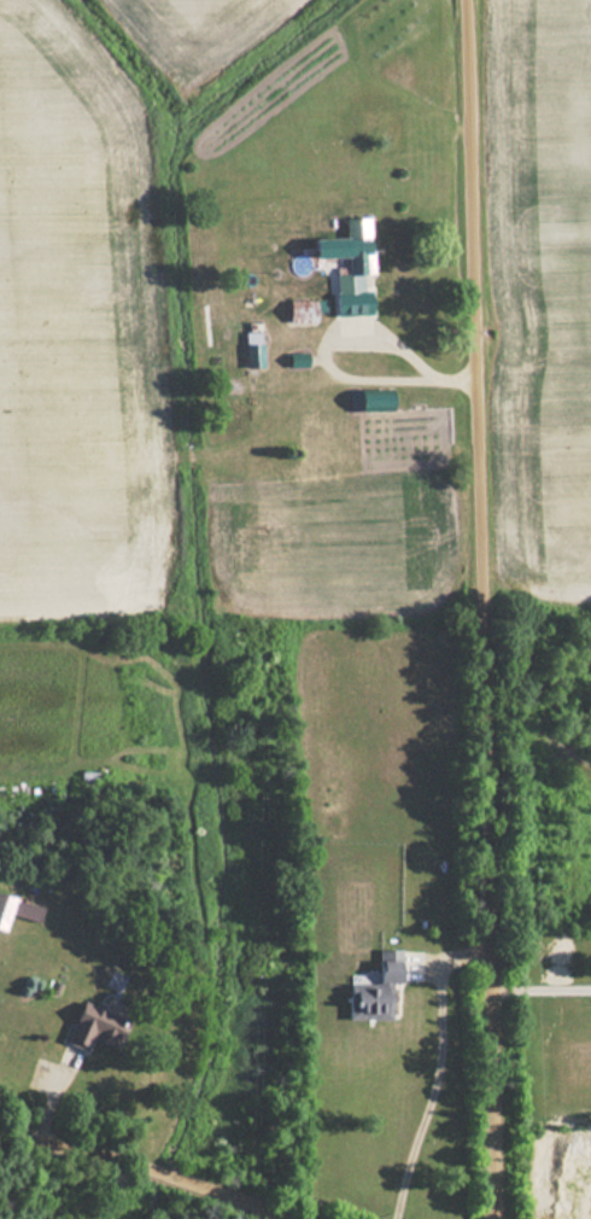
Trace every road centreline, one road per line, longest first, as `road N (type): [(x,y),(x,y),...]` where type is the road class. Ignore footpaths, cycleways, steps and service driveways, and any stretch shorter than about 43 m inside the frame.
road 1 (residential): [(499,1218),(471,0)]
road 2 (residential): [(263,1218),(166,1185),(0,1149)]

